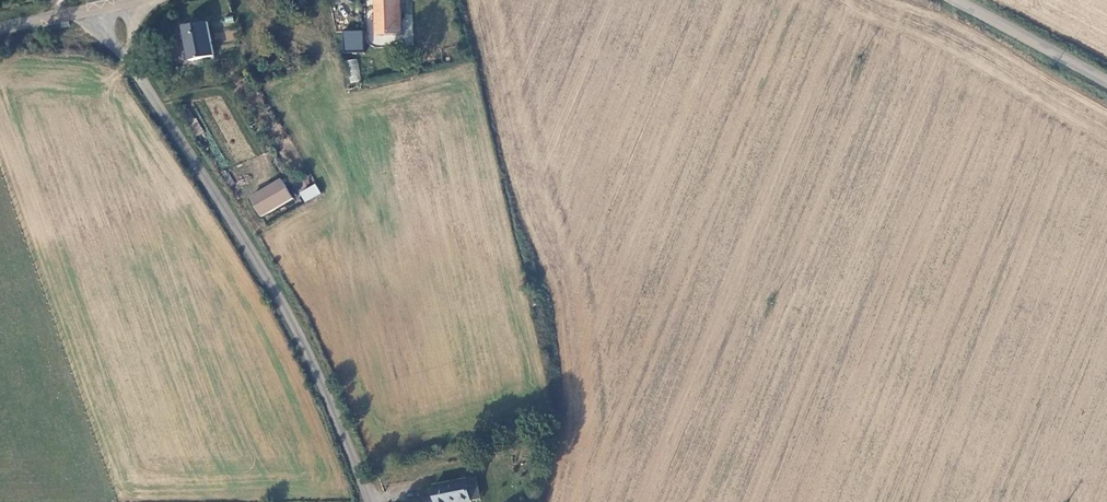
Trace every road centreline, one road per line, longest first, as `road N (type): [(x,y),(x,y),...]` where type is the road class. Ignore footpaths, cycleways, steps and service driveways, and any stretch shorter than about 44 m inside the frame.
road 1 (unclassified): [(114,0),(124,46),(306,344),(370,501)]
road 2 (unclassified): [(1106,81),(958,0)]

